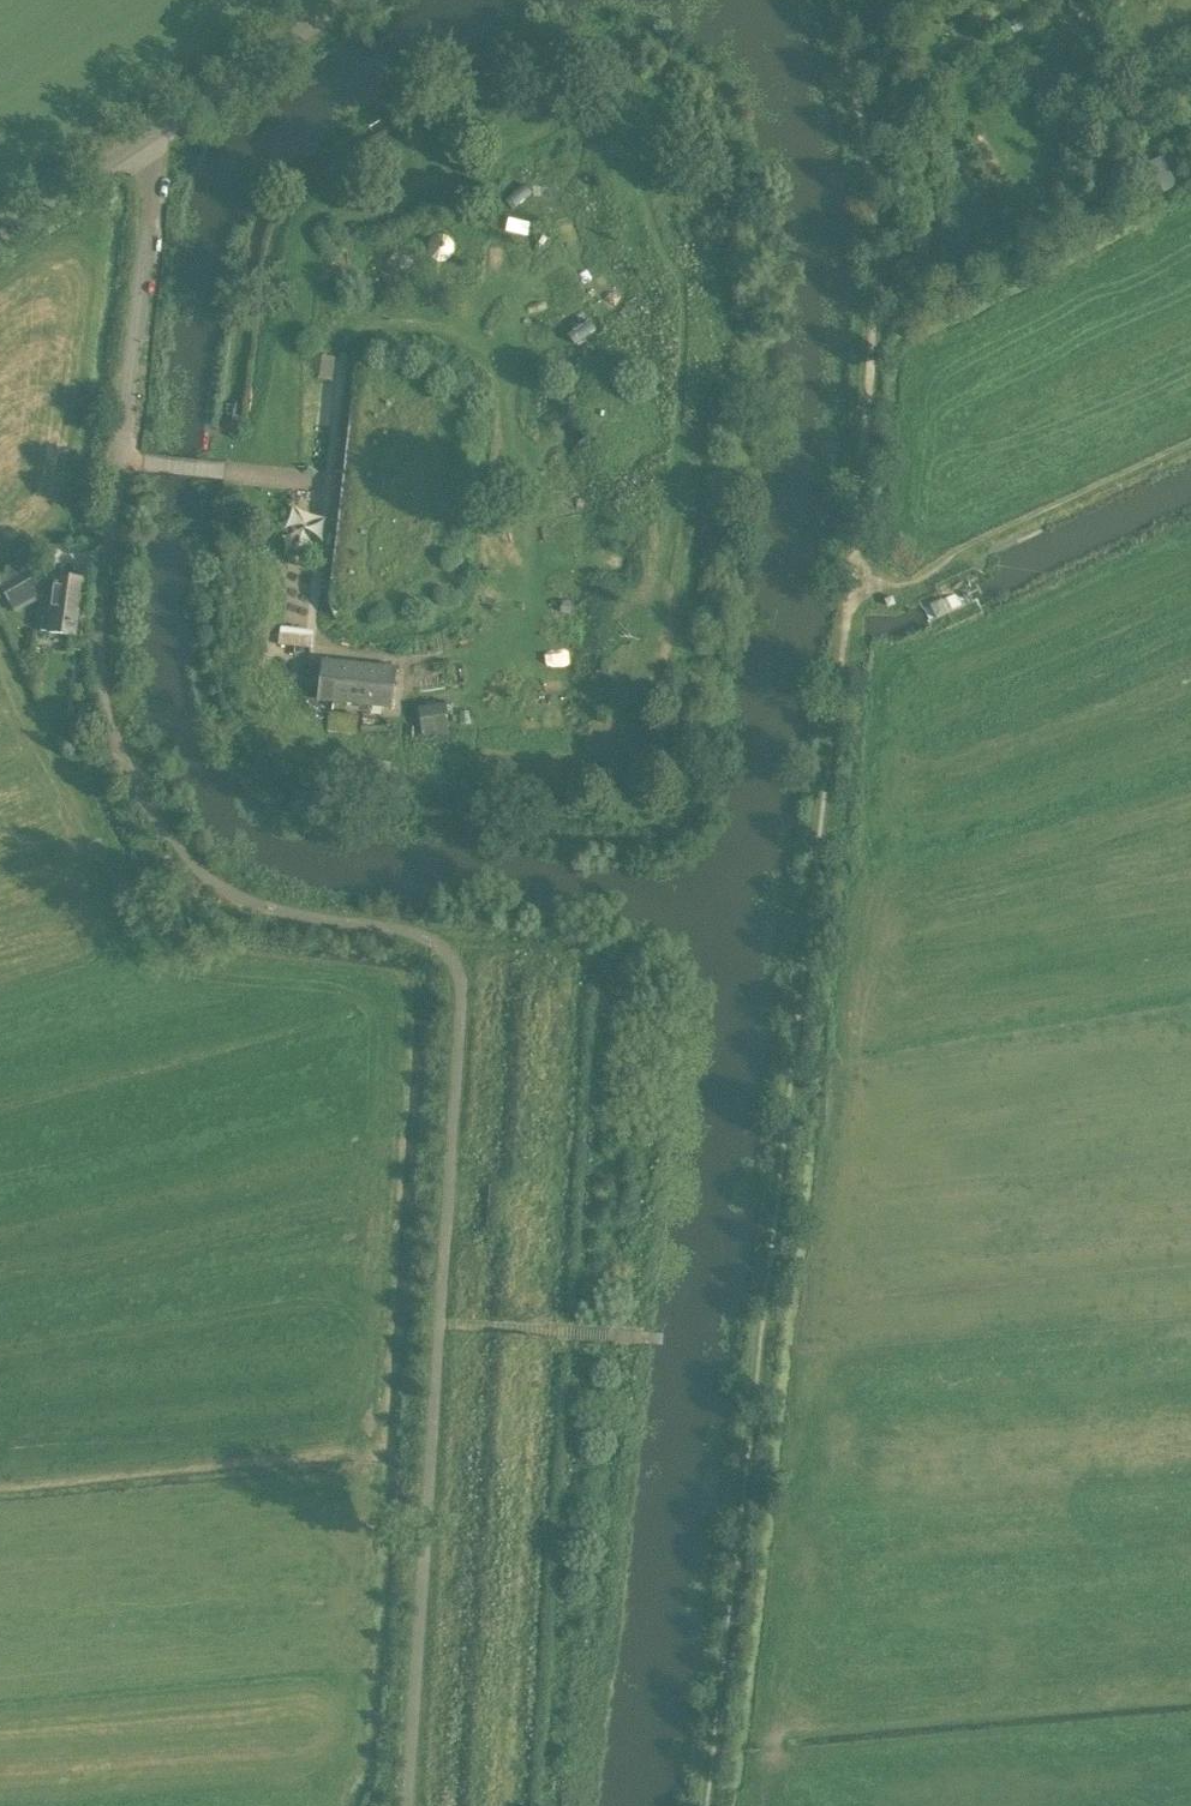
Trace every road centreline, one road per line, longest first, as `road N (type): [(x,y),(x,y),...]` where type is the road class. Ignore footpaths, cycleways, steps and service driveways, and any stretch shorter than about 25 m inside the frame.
road 1 (unclassified): [(408,1805),(462,991),(457,968),(439,946),(405,930),(296,913),(203,873),(153,815),(115,737),(102,667),(157,131)]
road 2 (unclassified): [(157,131),(353,0)]
road 3 (unclassified): [(0,233),(157,131)]

